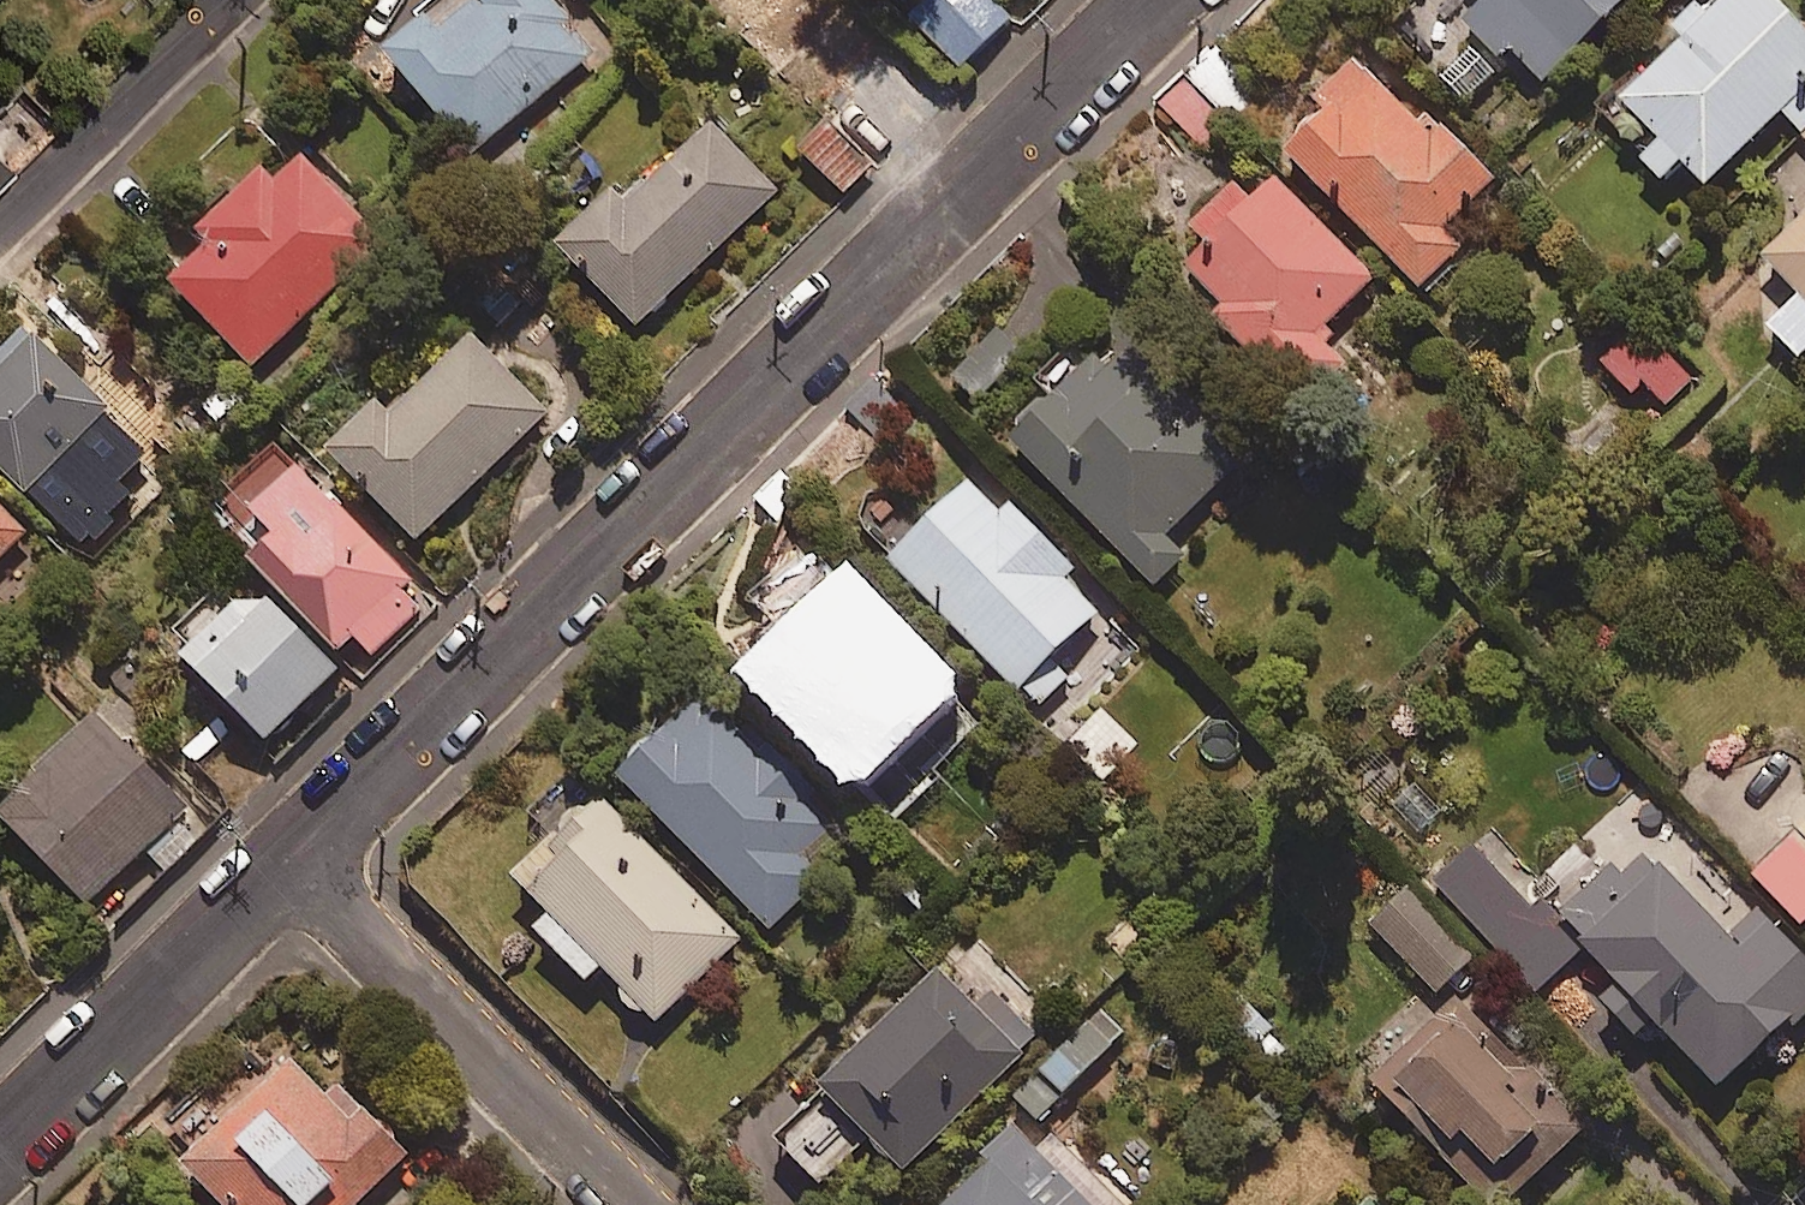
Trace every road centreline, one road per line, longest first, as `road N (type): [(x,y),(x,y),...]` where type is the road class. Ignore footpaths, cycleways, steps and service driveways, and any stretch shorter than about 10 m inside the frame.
road 1 (residential): [(1150,0),(284,867)]
road 2 (residential): [(284,867),(627,1204)]
road 3 (residential): [(284,867),(0,1148)]
road 4 (residential): [(0,222),(224,0)]

